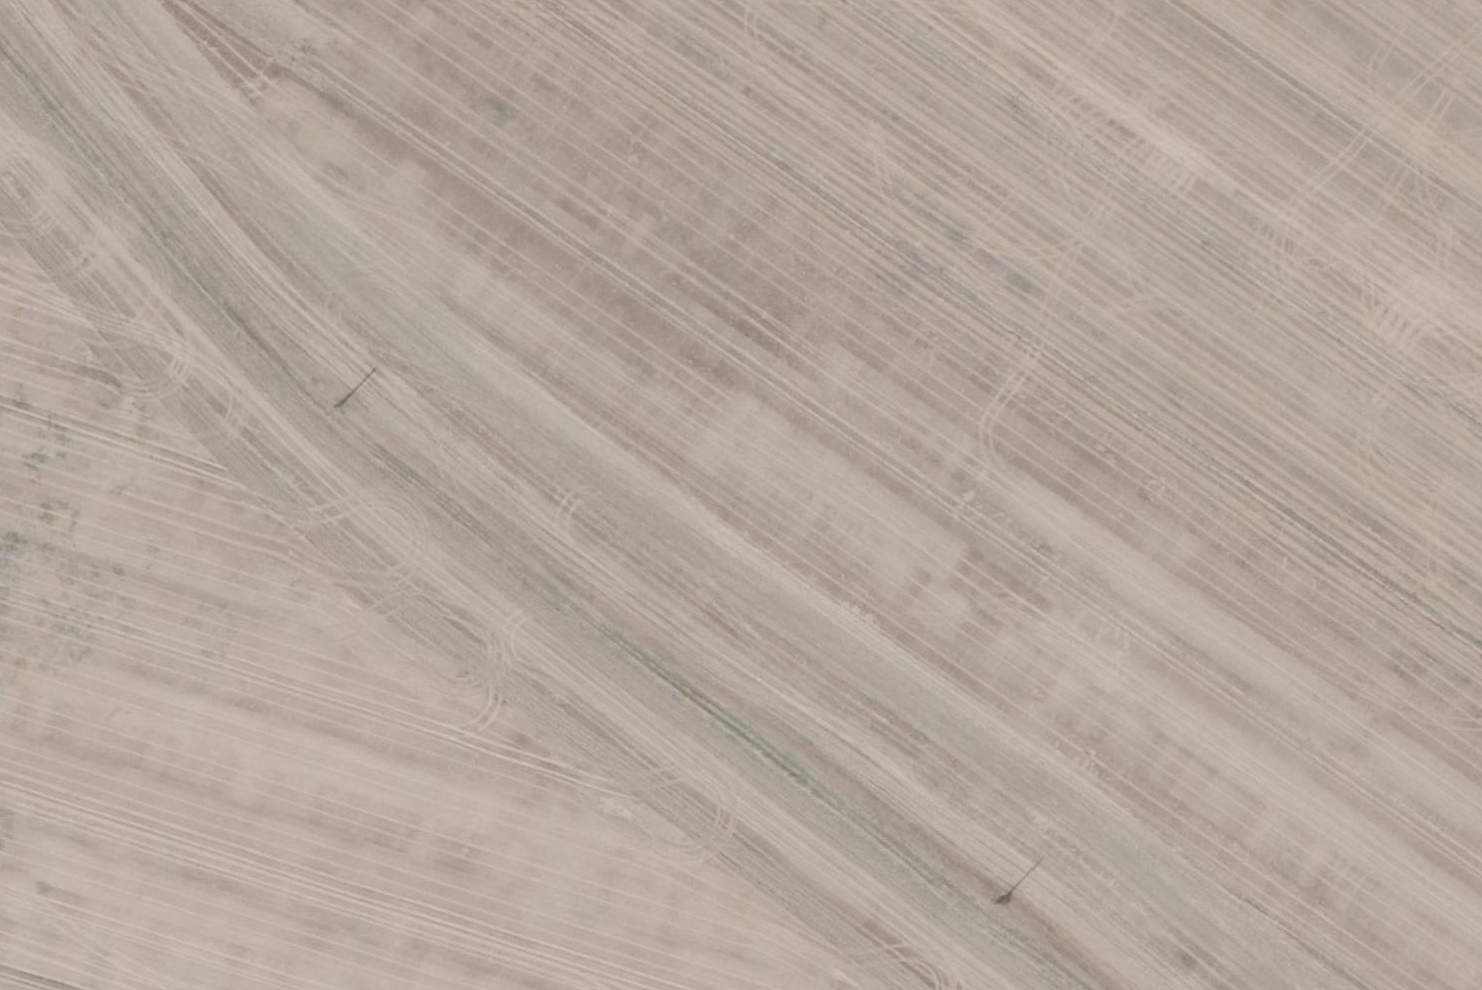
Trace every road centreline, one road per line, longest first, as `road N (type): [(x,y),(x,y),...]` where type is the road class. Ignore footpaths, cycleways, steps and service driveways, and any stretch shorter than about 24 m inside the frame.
road 1 (track): [(0,42),(244,343),(313,411),(1071,989)]

